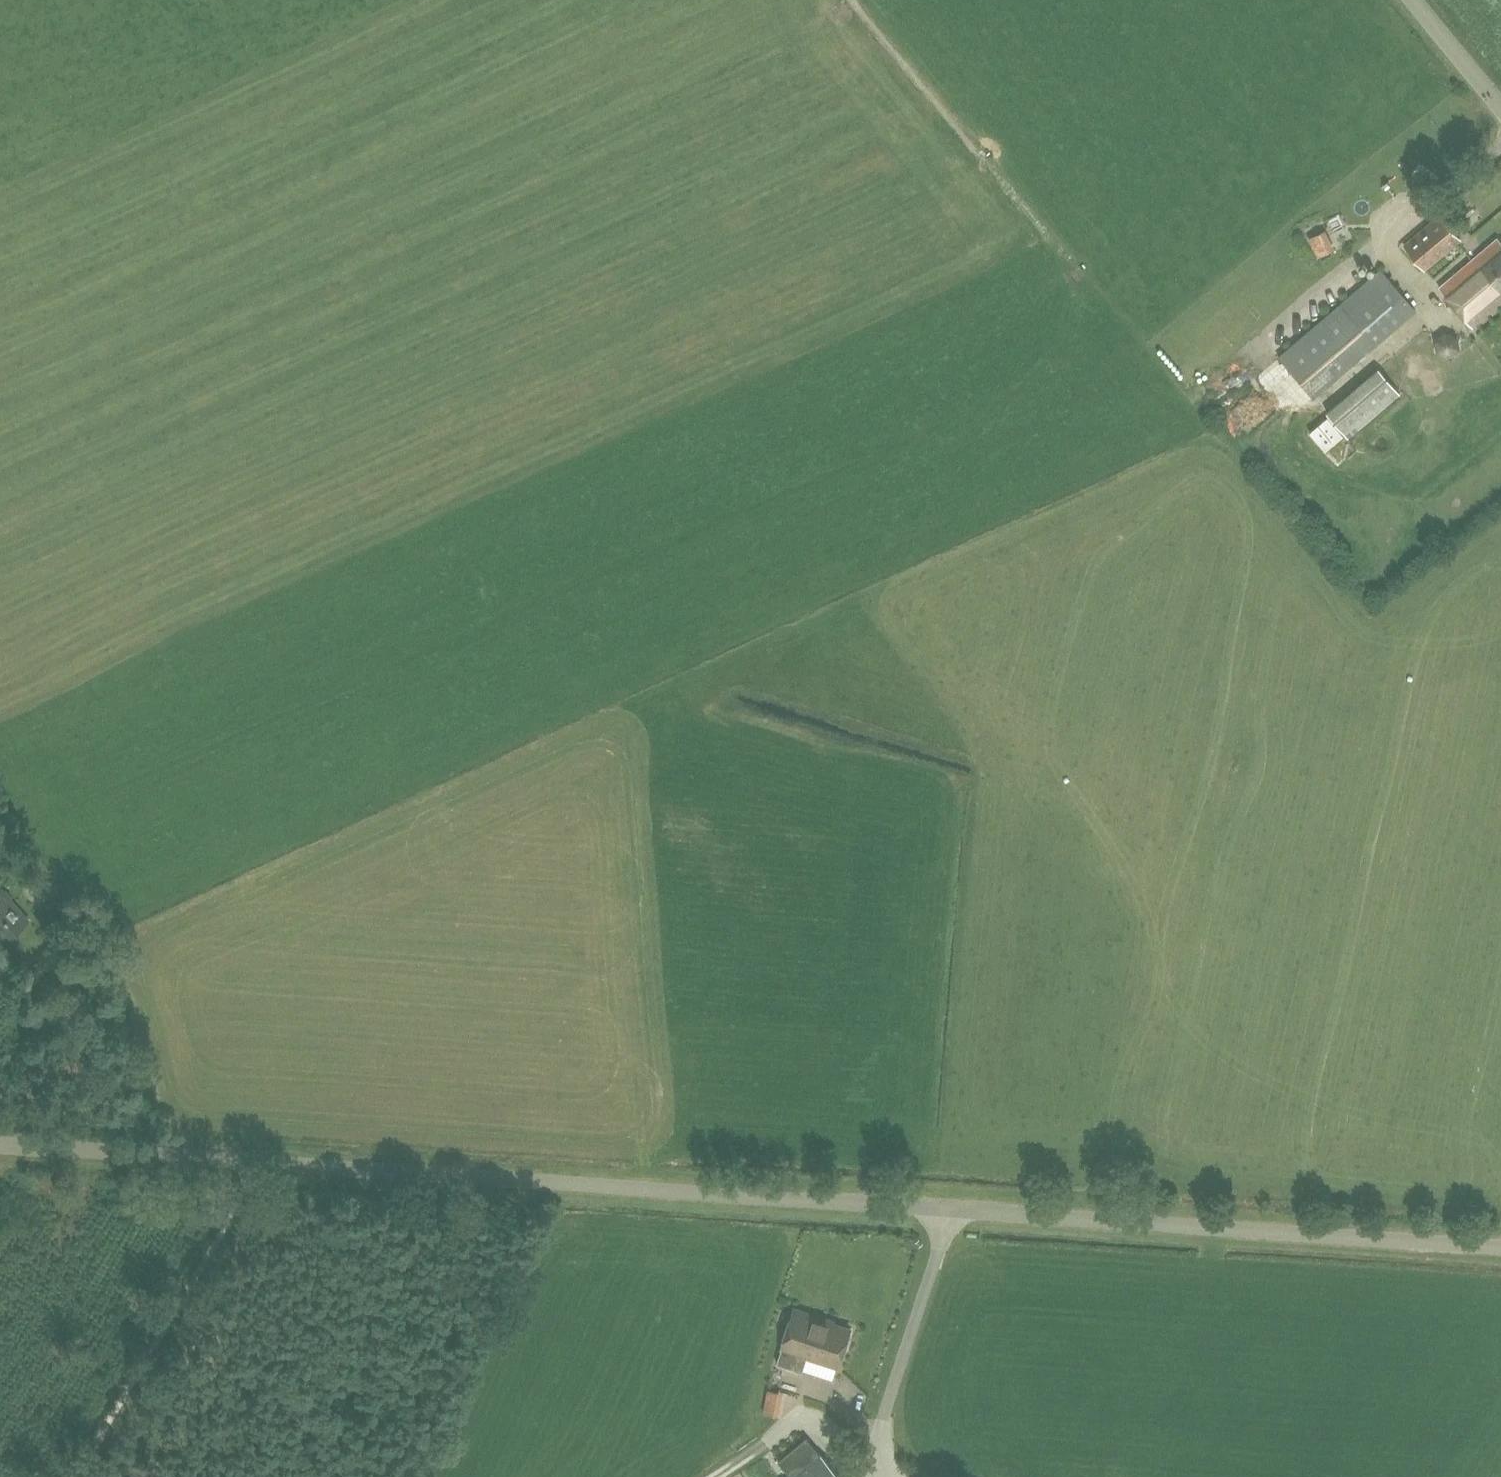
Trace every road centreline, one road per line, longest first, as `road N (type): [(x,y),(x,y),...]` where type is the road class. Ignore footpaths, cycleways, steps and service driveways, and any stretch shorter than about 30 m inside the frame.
road 1 (unclassified): [(1500,1246),(258,1162)]
road 2 (unclassified): [(0,1142),(258,1162)]
road 3 (unclassified): [(1500,114),(1406,0)]

